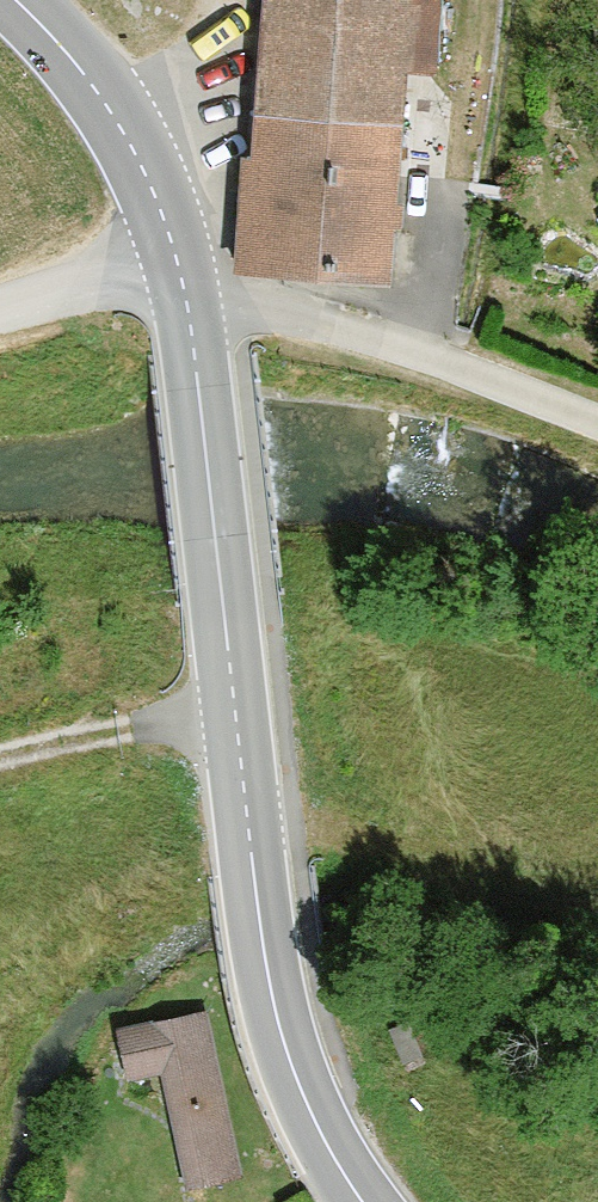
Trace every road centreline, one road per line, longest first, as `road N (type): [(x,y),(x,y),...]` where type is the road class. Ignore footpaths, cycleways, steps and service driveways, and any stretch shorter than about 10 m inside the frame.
road 1 (tertiary): [(1,0),(98,93),(175,246),(196,357),(268,974),(286,1064),(366,1201)]
road 2 (track): [(597,424),(416,351),(263,307),(188,302)]
road 3 (track): [(236,709),(0,752)]
road 4 (track): [(224,0),(158,206)]
road 5 (track): [(175,246),(0,306)]

